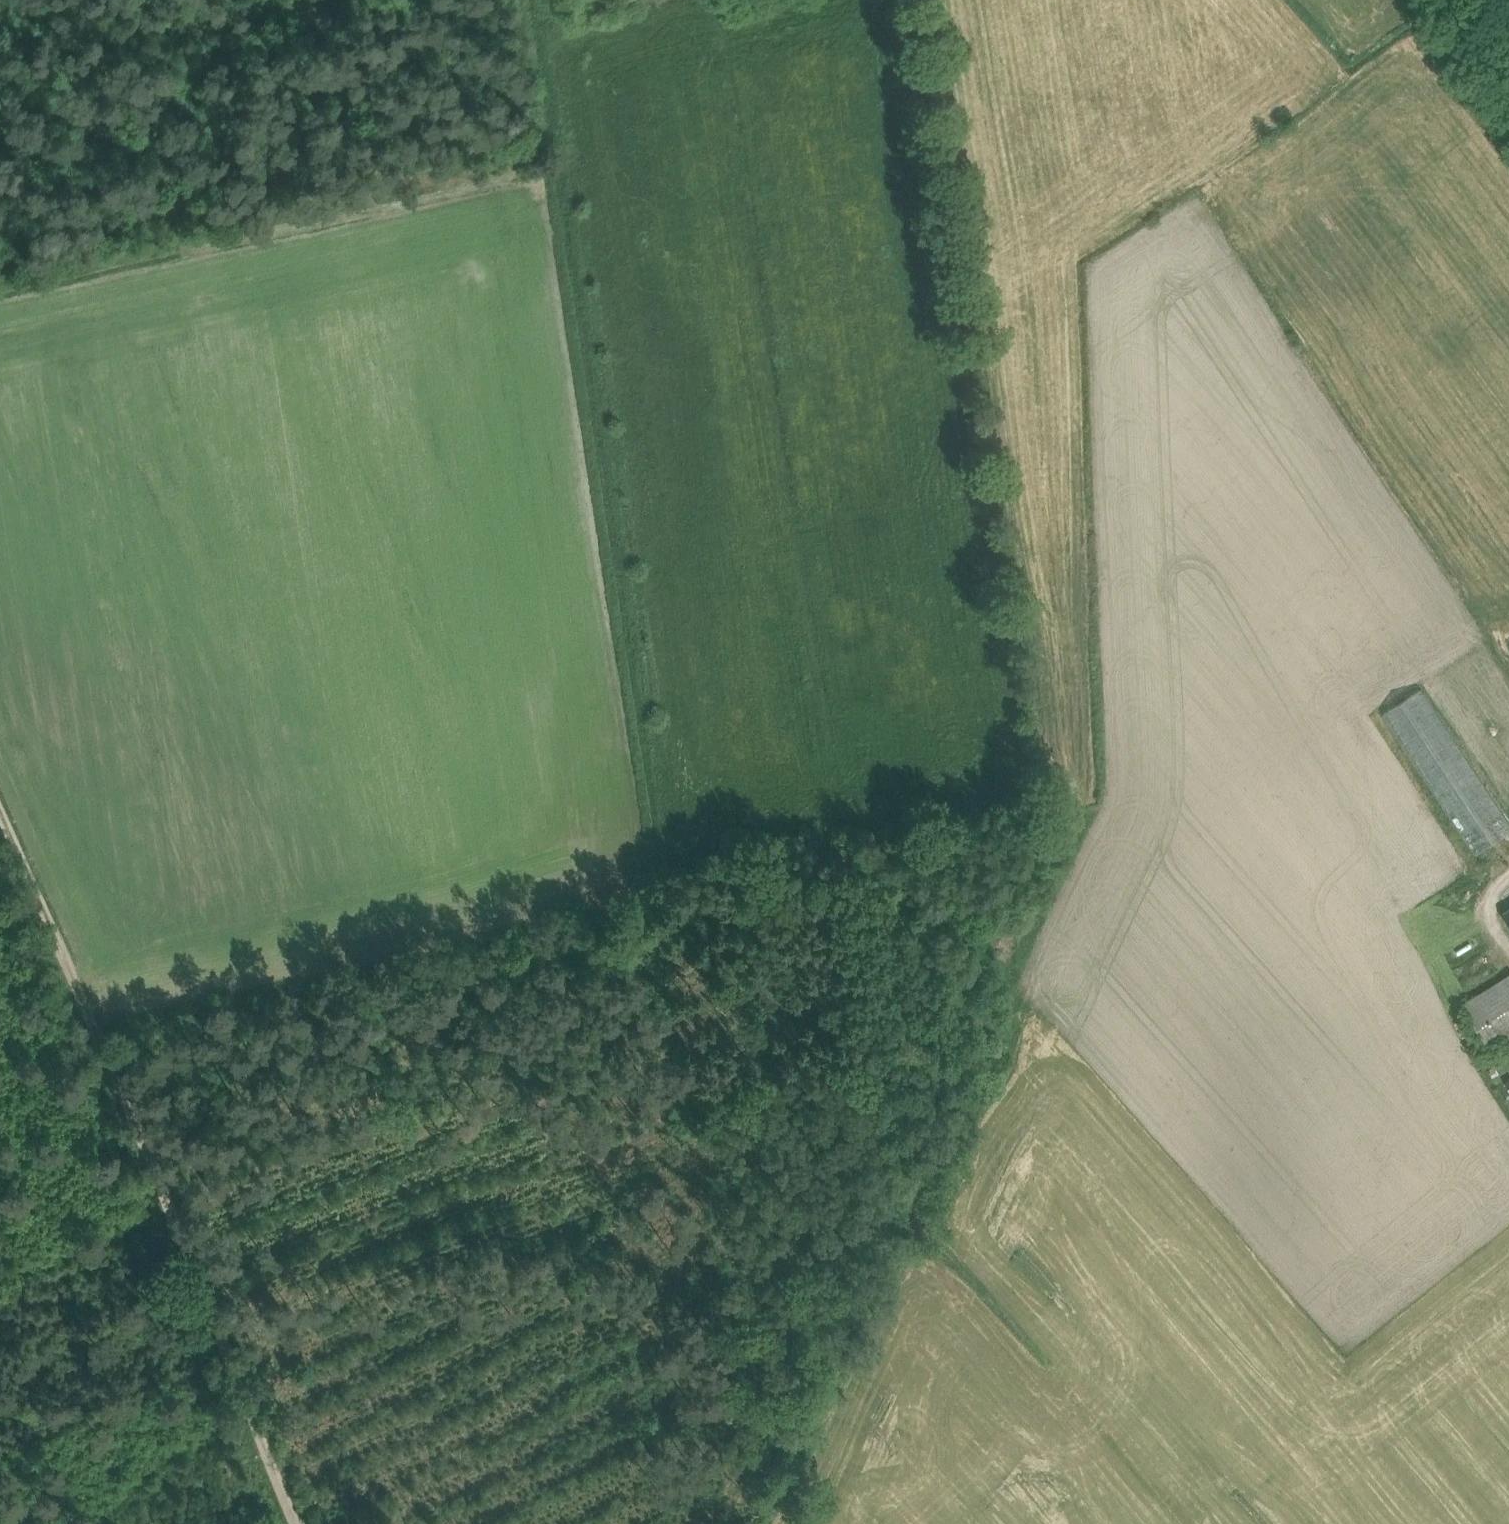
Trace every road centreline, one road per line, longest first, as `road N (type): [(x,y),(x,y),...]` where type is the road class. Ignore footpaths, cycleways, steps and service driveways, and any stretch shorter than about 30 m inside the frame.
road 1 (track): [(300,1523),(0,792)]
road 2 (unclassified): [(1508,119),(1415,0)]

